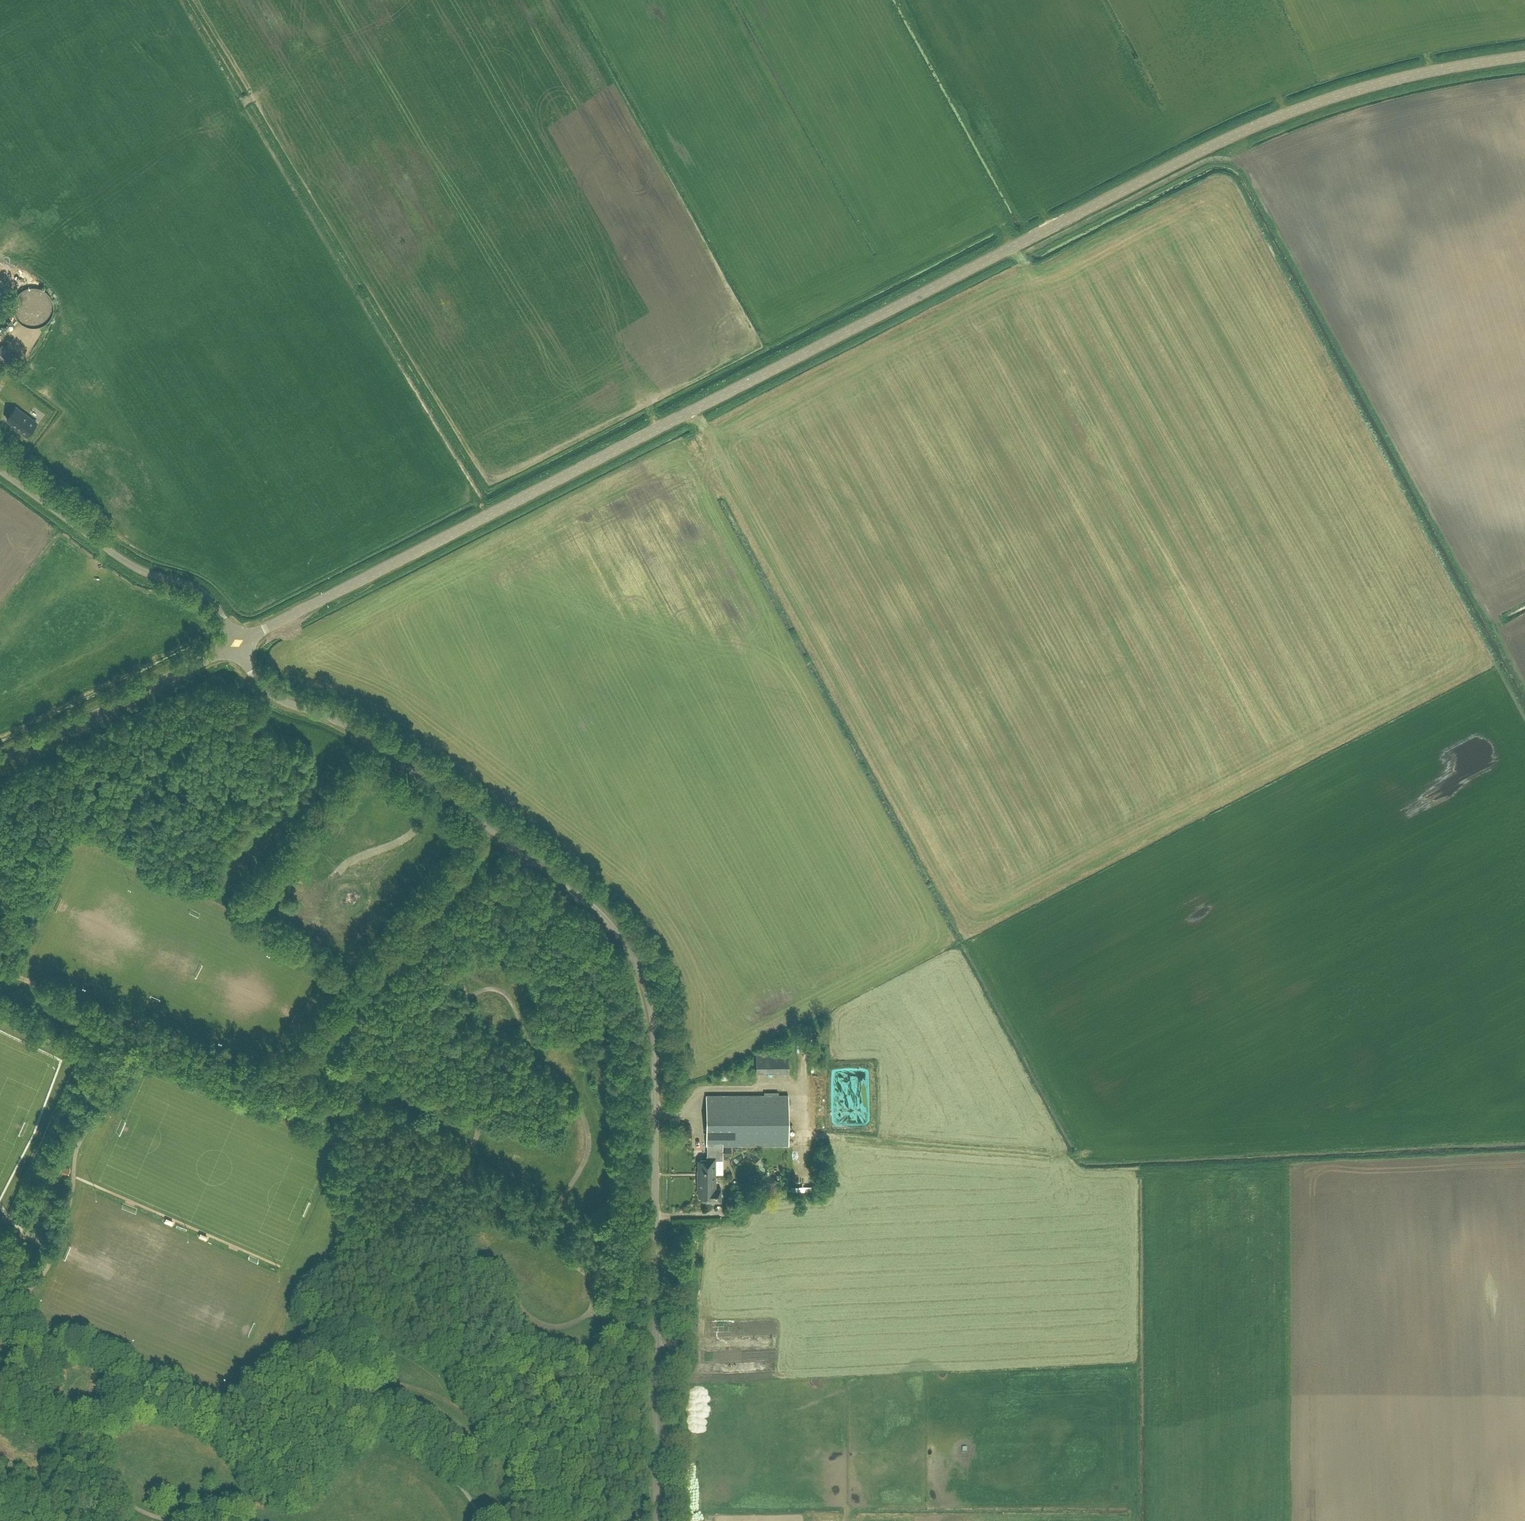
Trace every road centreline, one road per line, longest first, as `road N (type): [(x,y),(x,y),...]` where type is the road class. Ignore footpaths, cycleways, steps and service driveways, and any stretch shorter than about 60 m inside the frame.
road 1 (tertiary): [(238,643),(1224,144),(1293,113),(1413,78),(1524,62)]
road 2 (track): [(351,1366),(446,1402),(511,1460),(531,1467),(567,1460),(589,1366),(617,1327),(593,1176),(607,1126),(589,1054),(609,981),(596,953),(558,918),(528,912),(419,964),(374,1009),(341,1076),(313,1099),(300,1129)]
road 3 (unclassified): [(655,1520),(652,1031),(626,945),(588,904),(368,739),(281,702),(258,681),(238,643)]
road 4 (track): [(0,963),(49,981),(130,1038),(300,1129)]
road 5 (track): [(8,1308),(4,1338),(15,1370),(92,1433),(122,1495),(147,1511),(201,1520)]
road 6 (unclassified): [(238,643),(211,601),(143,571),(0,470)]
road 7 (track): [(144,1046),(76,1156),(45,1263),(8,1308)]
road 8 (track): [(300,1129),(326,1144),(346,1174),(350,1218),(324,1308),(327,1334),(351,1366)]
road 9 (tertiary): [(0,766),(238,643)]
road 10 (track): [(479,1520),(447,1474),(358,1400),(351,1366)]
road 11 (track): [(447,796),(409,837),(338,872)]

